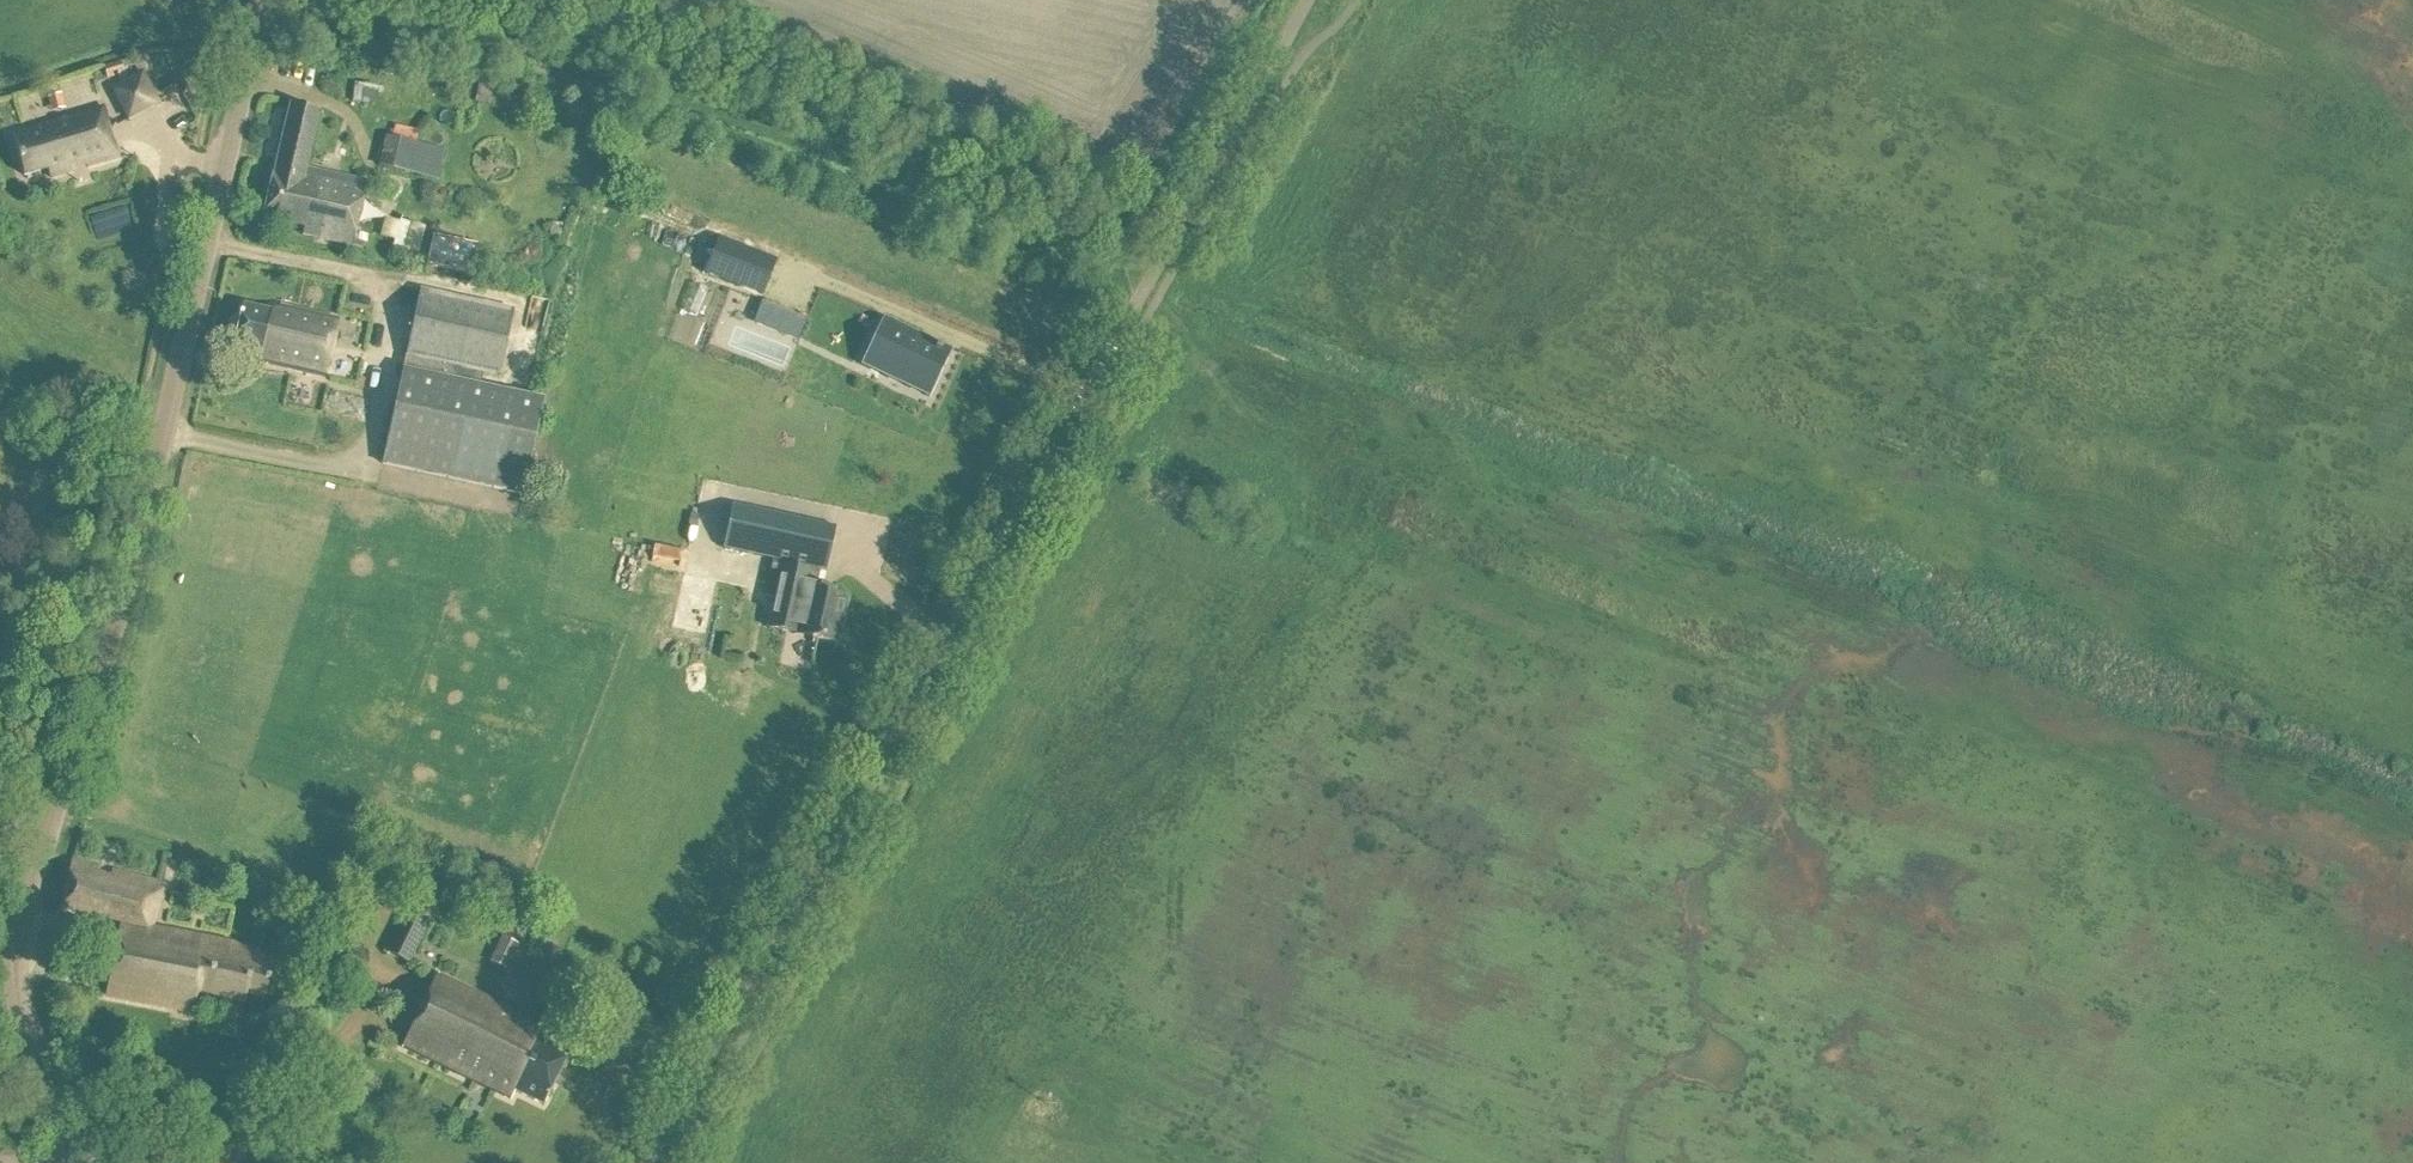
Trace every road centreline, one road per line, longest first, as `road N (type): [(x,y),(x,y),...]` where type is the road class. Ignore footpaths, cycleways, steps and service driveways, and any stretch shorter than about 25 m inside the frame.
road 1 (unclassified): [(651,1162),(1309,0)]
road 2 (tertiary): [(262,0),(158,462),(62,816)]
road 3 (tertiary): [(62,816),(26,964),(29,1047),(85,1162)]

